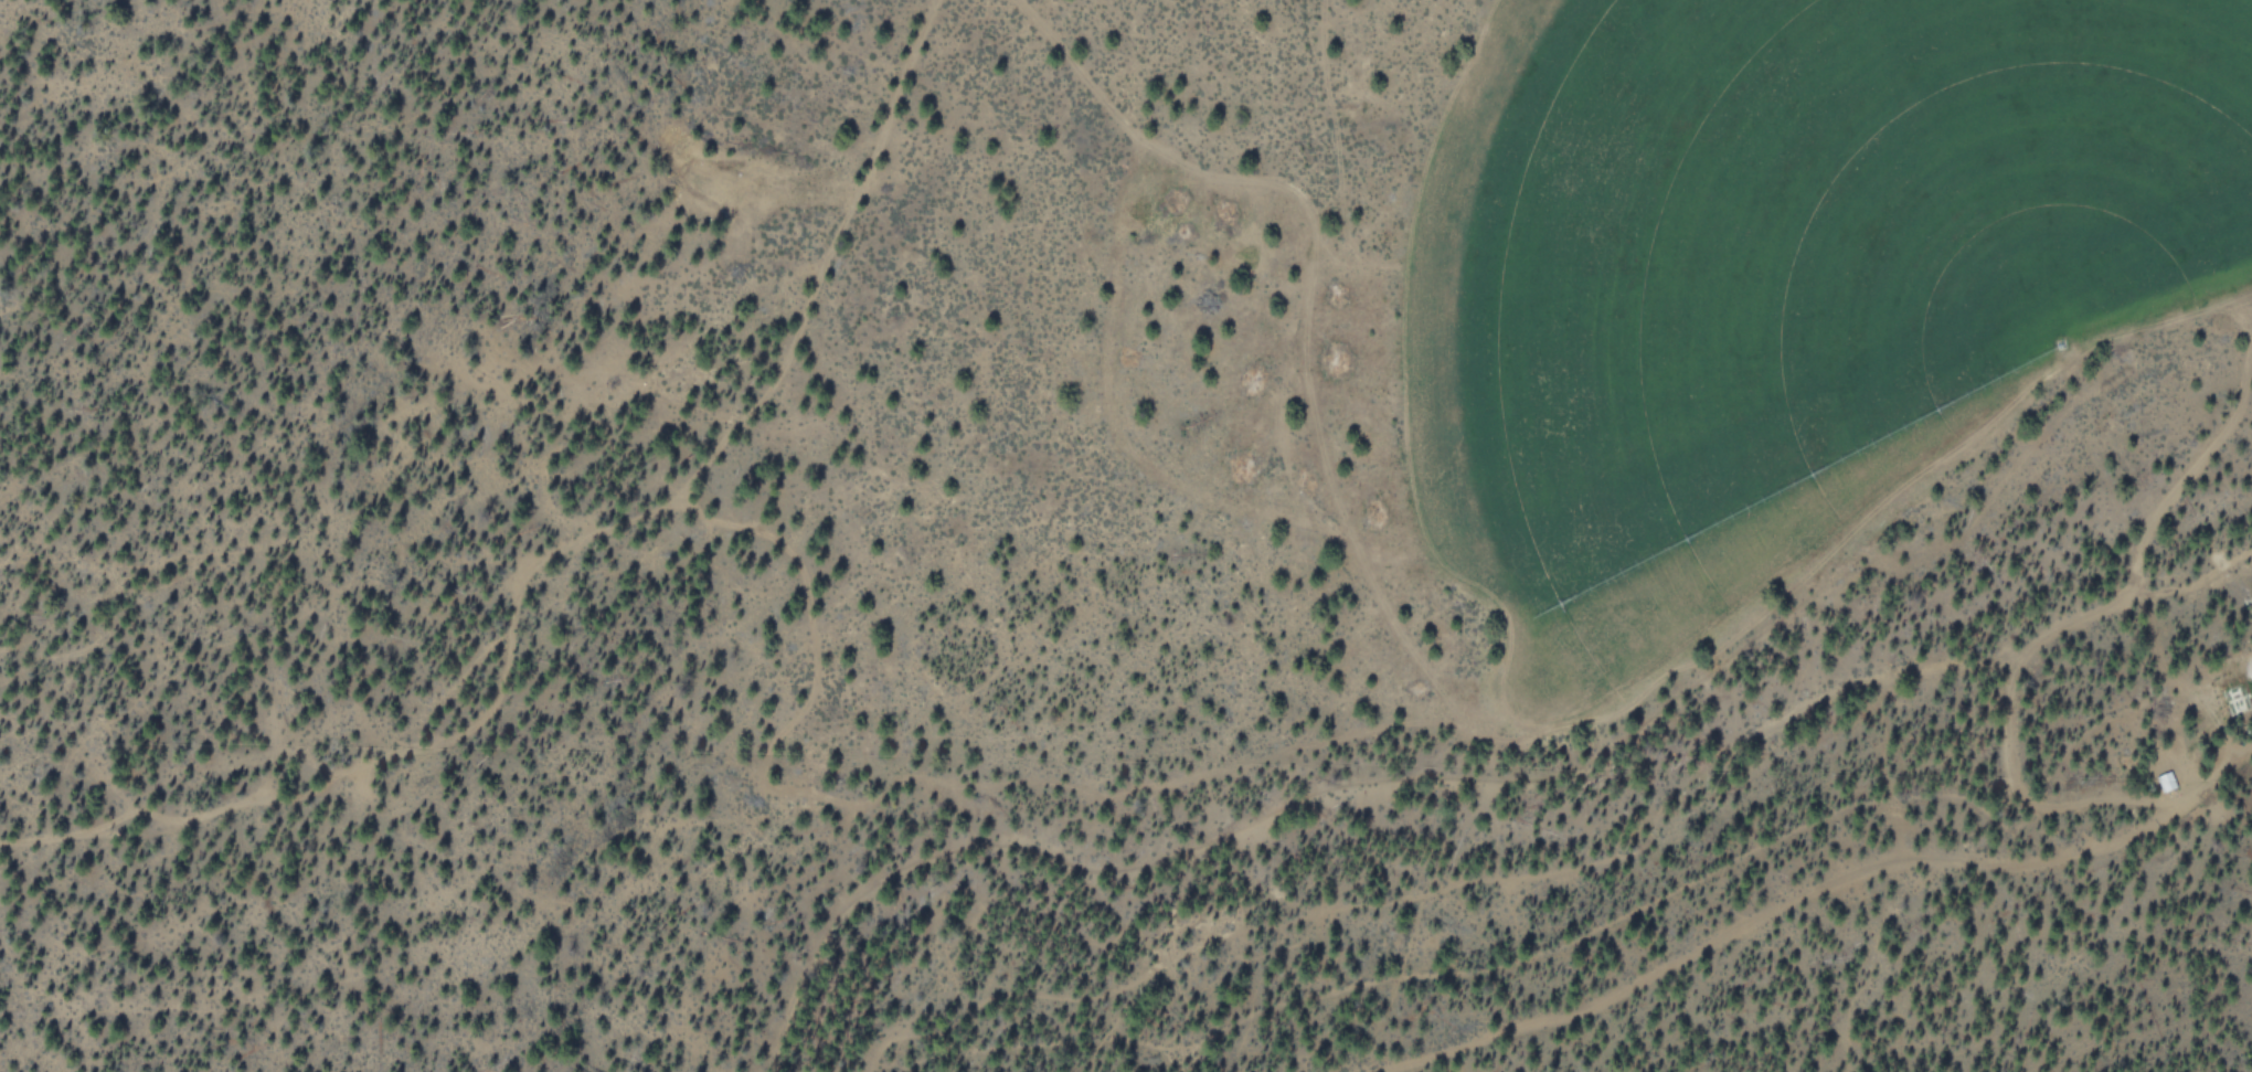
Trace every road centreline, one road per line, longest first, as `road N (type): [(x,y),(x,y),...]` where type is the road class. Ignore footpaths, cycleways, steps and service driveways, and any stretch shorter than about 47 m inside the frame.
road 1 (track): [(1386,1071),(1590,1005),(1680,967),(1820,890),(1885,867),(2058,863),(2178,809),(2251,746)]

